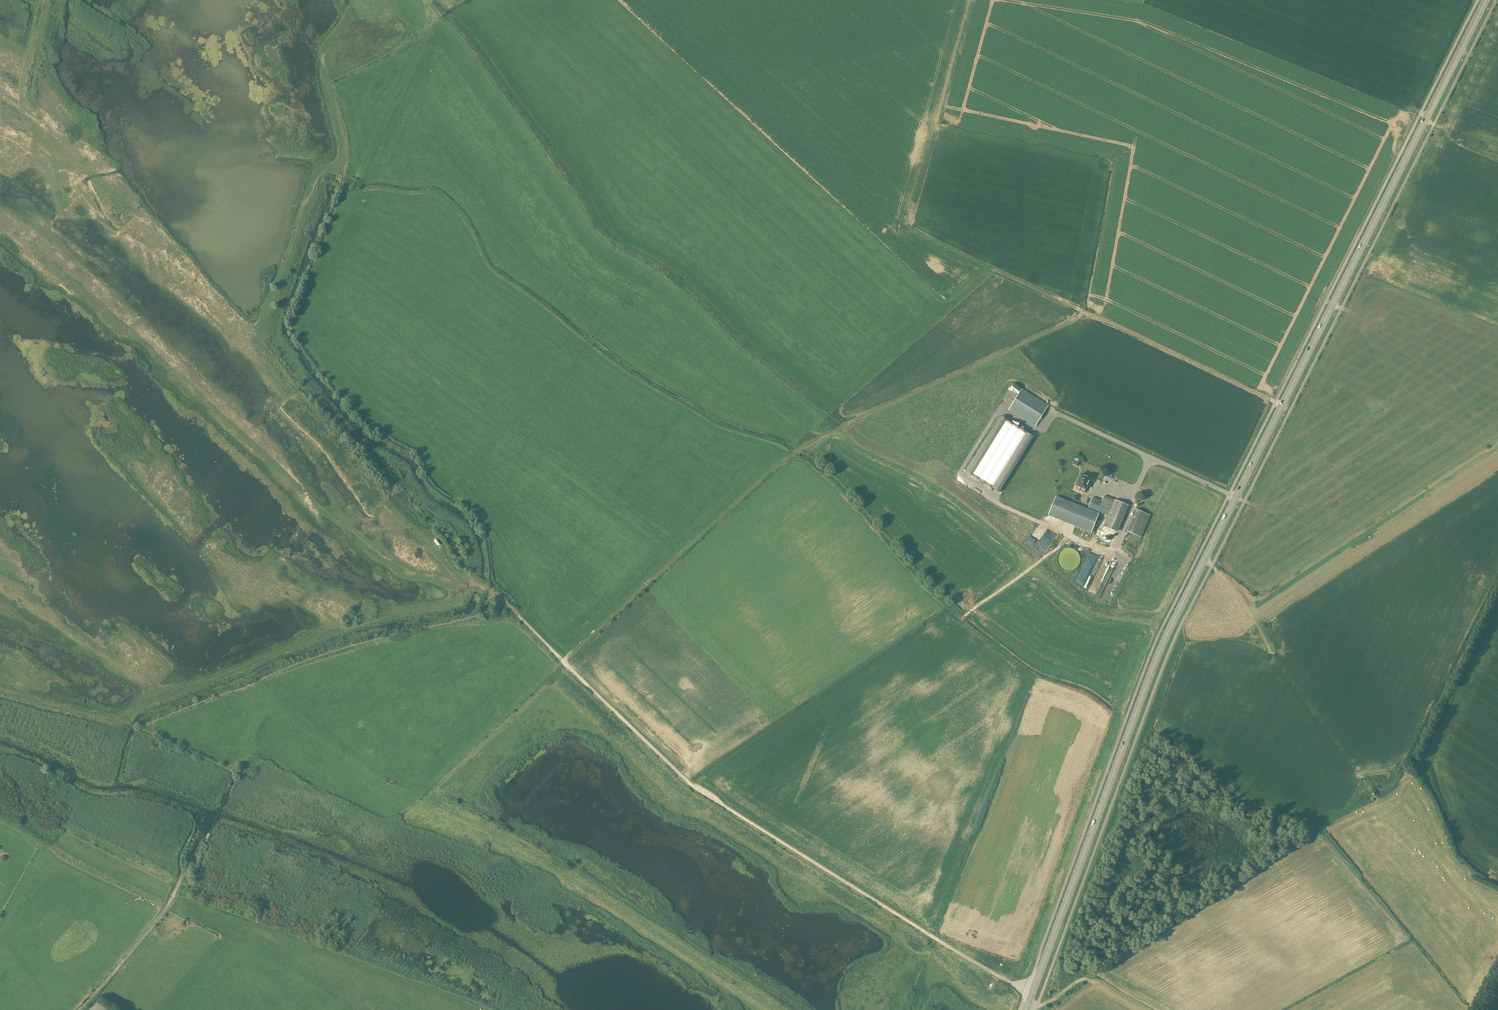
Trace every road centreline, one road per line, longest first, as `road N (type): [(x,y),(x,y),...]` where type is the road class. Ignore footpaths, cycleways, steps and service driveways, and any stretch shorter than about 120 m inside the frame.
road 1 (secondary): [(1026,1009),(1157,657),(1486,0)]
road 2 (track): [(1085,312),(799,450),(419,793),(377,776)]
road 3 (track): [(1034,988),(941,943),(688,783),(491,592)]
road 4 (track): [(491,592),(408,566),(331,507),(308,500),(282,463),(68,267)]
road 5 (track): [(469,584),(456,602),(365,622),(119,717),(0,688)]
road 6 (track): [(1296,412),(908,228)]
road 7 (track): [(1269,650),(1398,828)]
road 8 (track): [(1497,339),(1415,304),(1353,315),(1319,298)]
road 9 (track): [(165,908),(79,1009)]
road 10 (track): [(1027,1008),(1082,979),(1145,1009)]

